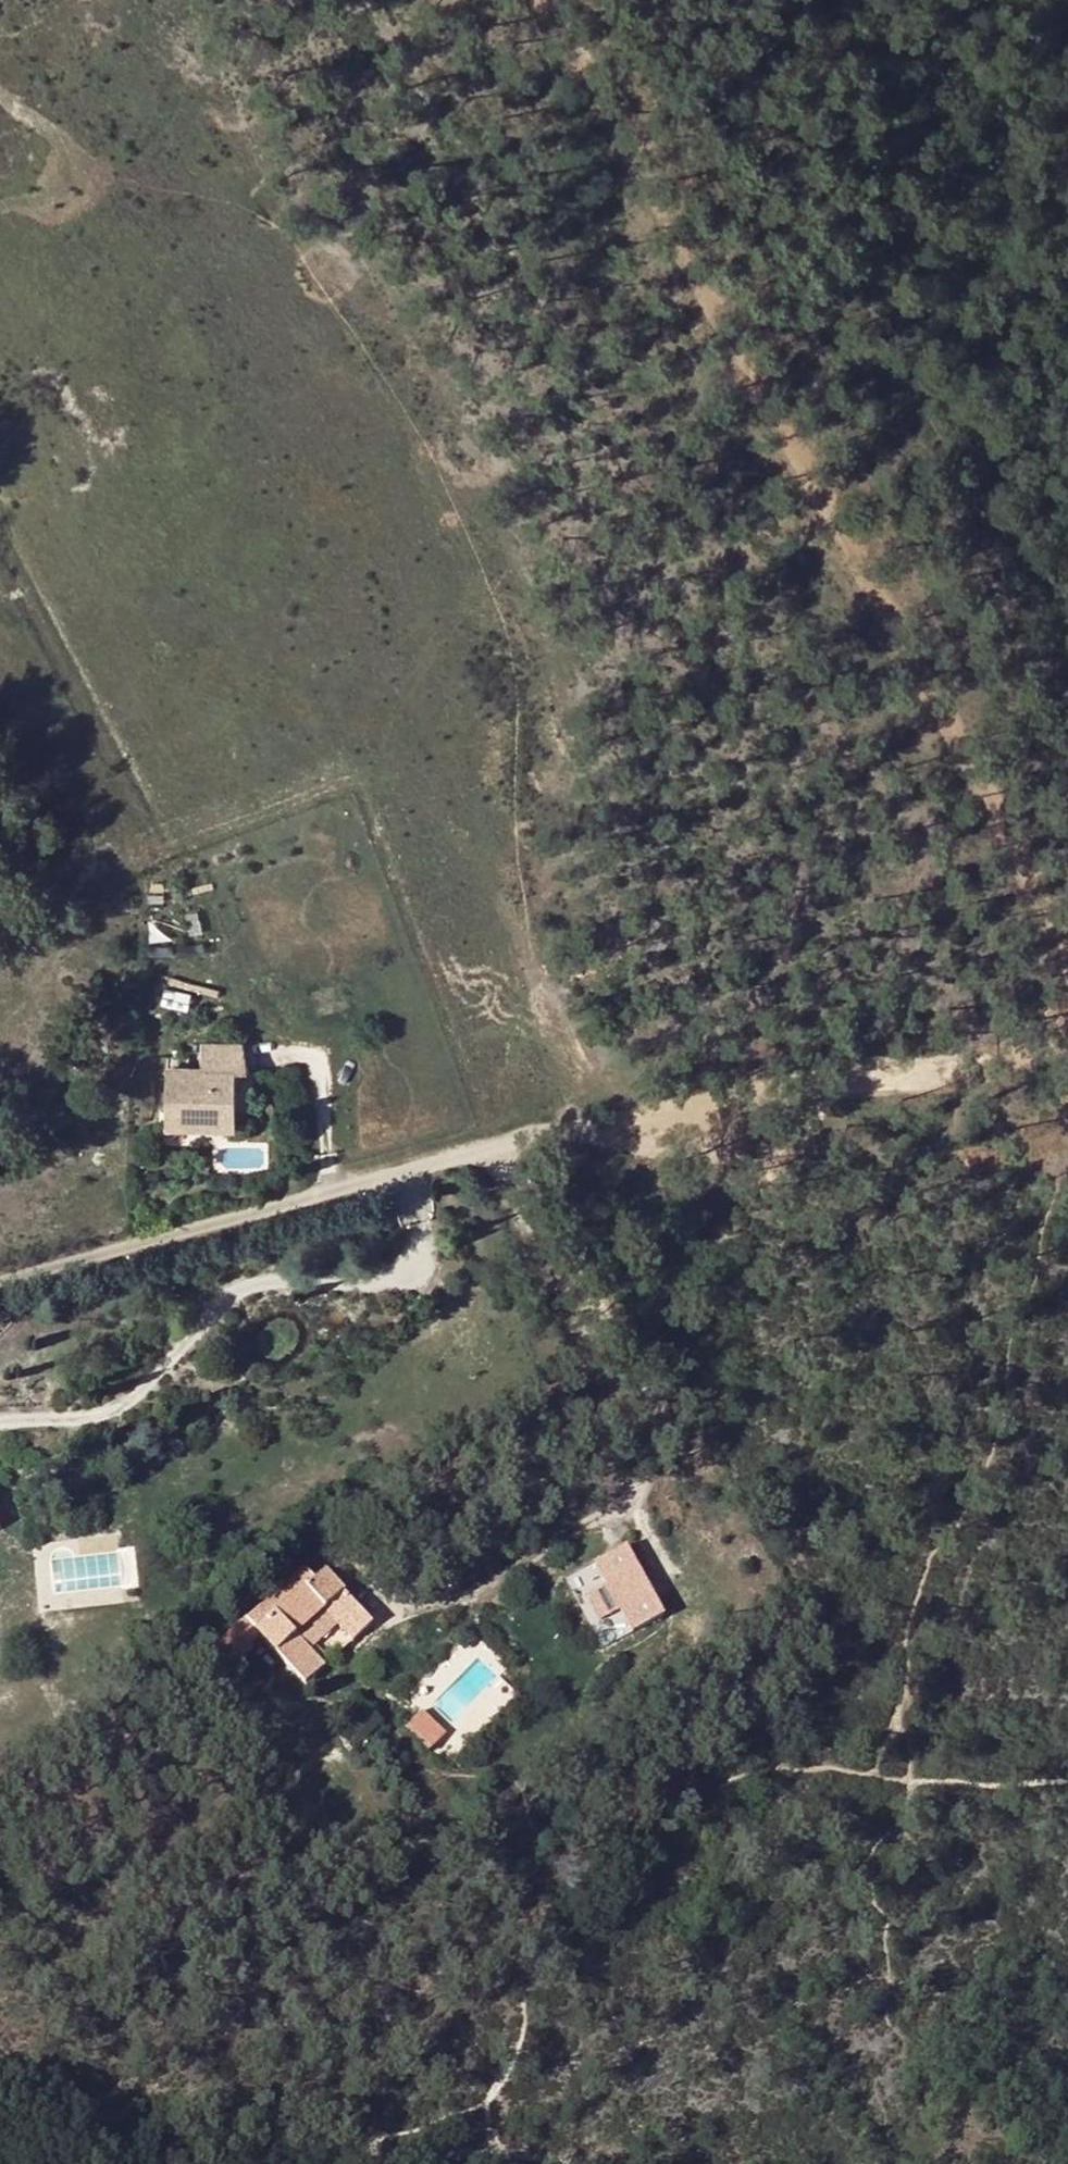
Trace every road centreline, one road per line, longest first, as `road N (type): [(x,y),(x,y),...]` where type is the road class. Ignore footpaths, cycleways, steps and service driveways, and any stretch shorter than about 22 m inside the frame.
road 1 (track): [(1067,922),(545,0)]
road 2 (track): [(497,1143),(637,1106),(778,1086),(967,1081),(1067,1032)]
road 3 (residential): [(497,1143),(0,1279)]
road 4 (track): [(677,1102),(697,1133),(663,1149),(567,1125)]
road 5 (track): [(323,2163),(494,2152)]

